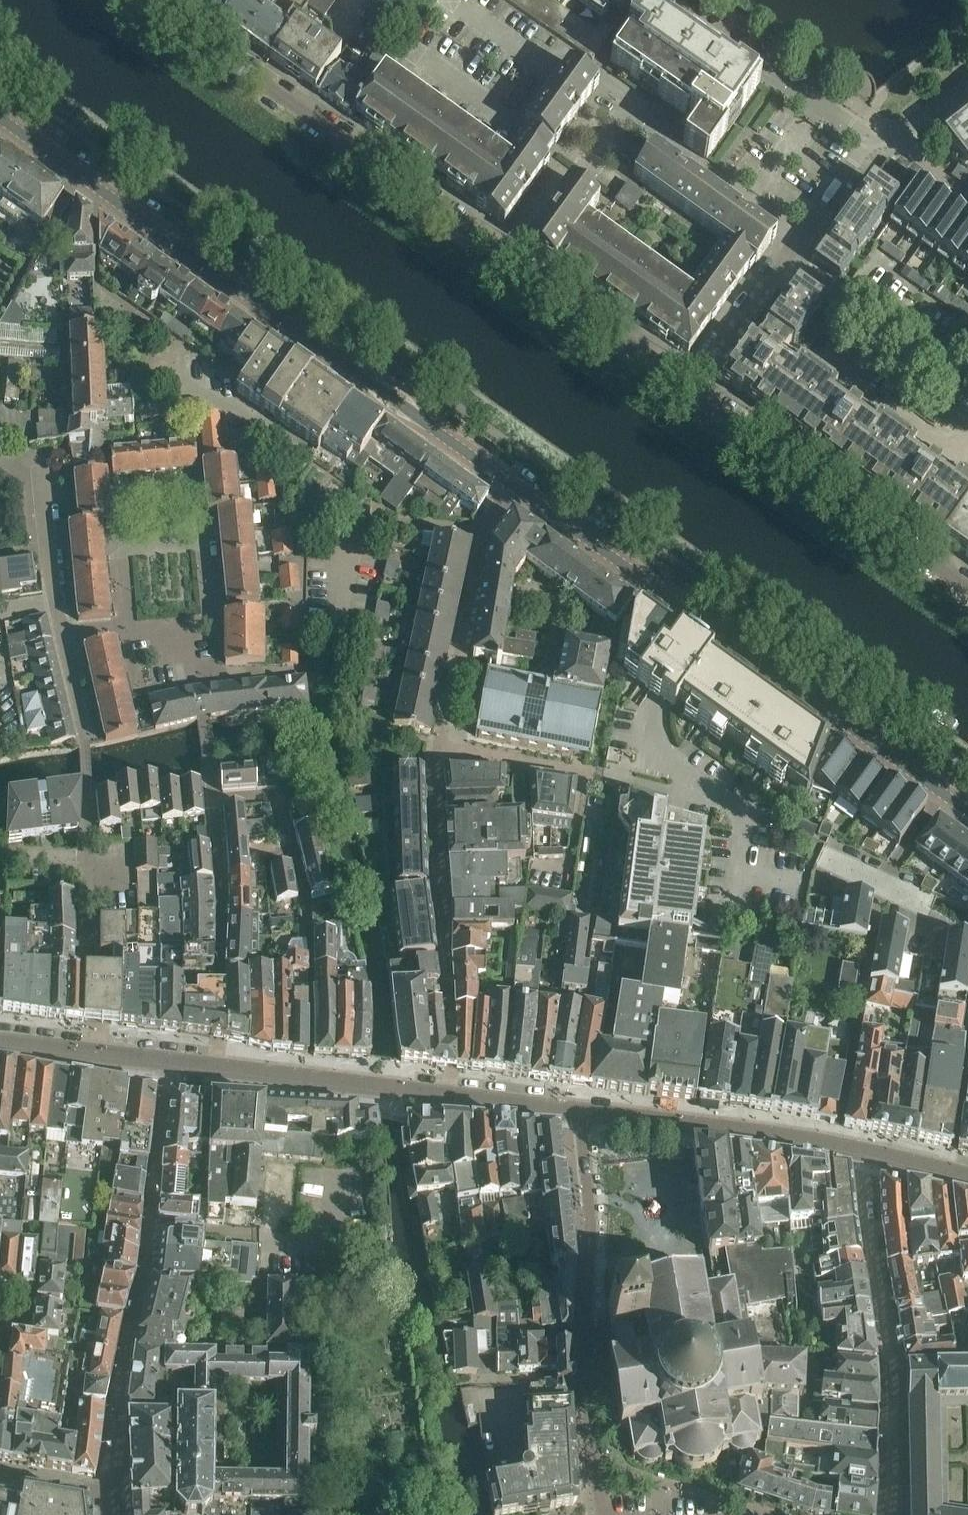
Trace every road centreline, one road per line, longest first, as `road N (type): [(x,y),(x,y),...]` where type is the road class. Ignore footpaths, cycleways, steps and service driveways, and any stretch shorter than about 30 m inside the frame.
road 1 (residential): [(967,810),(0,117)]
road 2 (residential): [(692,388),(187,28)]
road 3 (residential): [(107,1493),(145,1277),(167,1057)]
road 4 (unclassified): [(94,1049),(84,742),(62,635)]
road 5 (residential): [(967,1174),(836,1144),(580,1110)]
road 6 (residential): [(580,1110),(215,1063)]
road 7 (residential): [(967,588),(692,388)]
road 8 (residential): [(188,625),(213,622),(206,532),(117,540),(125,630)]
road 9 (unclassified): [(580,1110),(591,1225),(585,1376)]
road 10 (residential): [(675,0),(858,130)]
road 11 (unclassified): [(800,235),(649,130),(631,100)]
road 12 (residential): [(692,388),(800,235)]
road 13 (unclassified): [(55,599),(37,474),(0,454)]
road 14 (unclassified): [(585,1376),(597,1514)]

